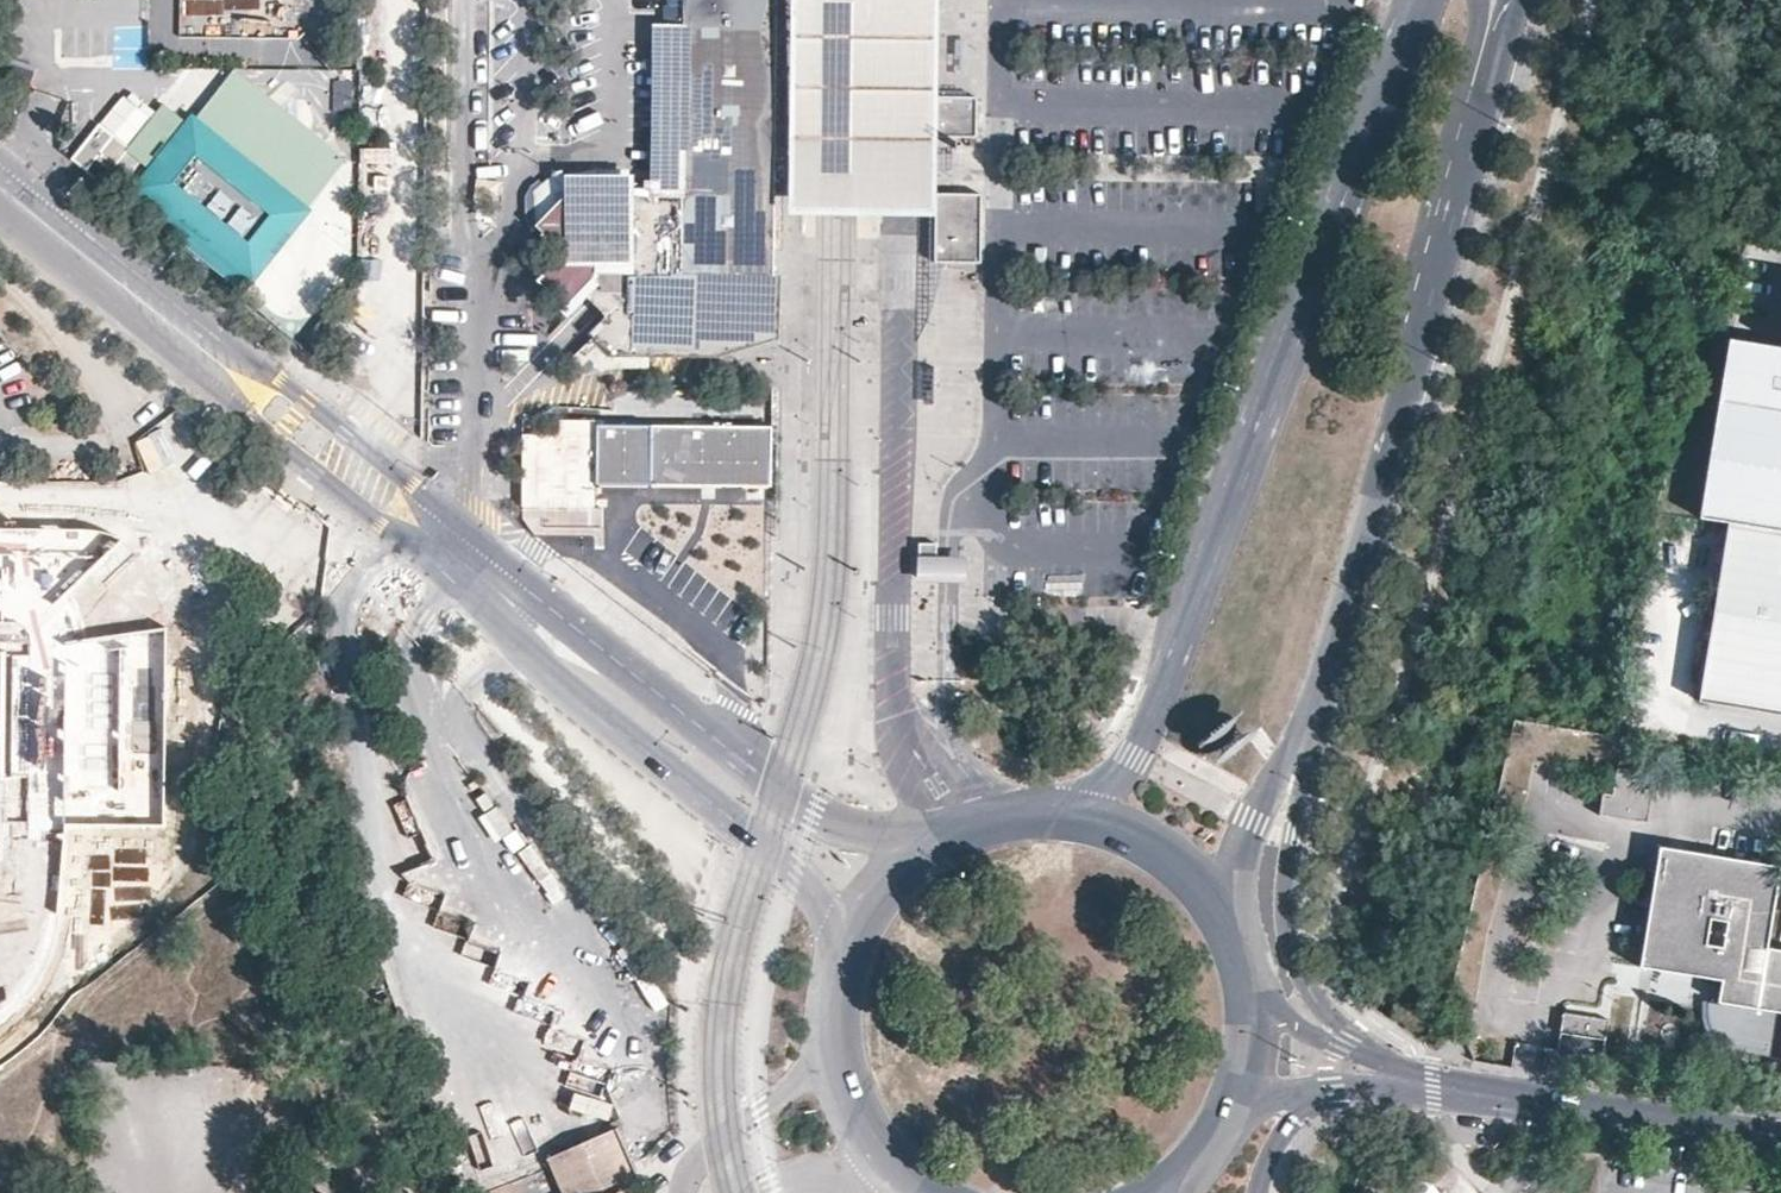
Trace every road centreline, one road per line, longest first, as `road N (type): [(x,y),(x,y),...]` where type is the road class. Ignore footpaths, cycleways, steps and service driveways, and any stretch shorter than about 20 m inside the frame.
road 1 (tertiary): [(947,832),(858,828),(790,797),(291,390),(31,217)]
road 2 (tertiary): [(31,217),(104,301),(183,369),(406,544),(686,788),(798,869),(829,912),(844,950)]
road 3 (unknown): [(1150,1),(1314,4),(1334,12),(1345,31),(1145,552),(1008,551),(998,532),(997,468)]
road 4 (residential): [(1410,27),(1152,725),(1115,780),(1065,808)]
road 5 (unknown): [(996,813),(938,781),(897,712),(892,676),(906,0)]
road 6 (residential): [(1302,750),(1492,81)]
road 7 (unknown): [(950,557),(950,518),(997,468),(1002,0)]
road 8 (residential): [(1780,1140),(1416,1082)]
road 9 (residential): [(1378,1061),(1318,1000),(1292,952),(1287,858),(1306,782),(1302,750)]
road 10 (unknown): [(1001,118),(1311,119)]
road 11 (secondary): [(844,950),(833,1034),(848,1098),(872,1143),(922,1192)]
road 12 (unknown): [(1000,233),(1267,234)]
road 13 (unknown): [(998,337),(1228,337)]
road 14 (secondary): [(1235,920),(1172,847),(1128,823),(1065,808)]
road 15 (residential): [(1235,920),(1237,870),(1261,798),(1302,750)]
road 16 (unknown): [(997,451),(1184,451)]
road 17 (secondary): [(947,832),(885,885),(844,950)]
road 18 (residential): [(1378,1061),(1337,1047),(1253,995)]
road 19 (secondary): [(1065,808),(996,813),(947,832)]

